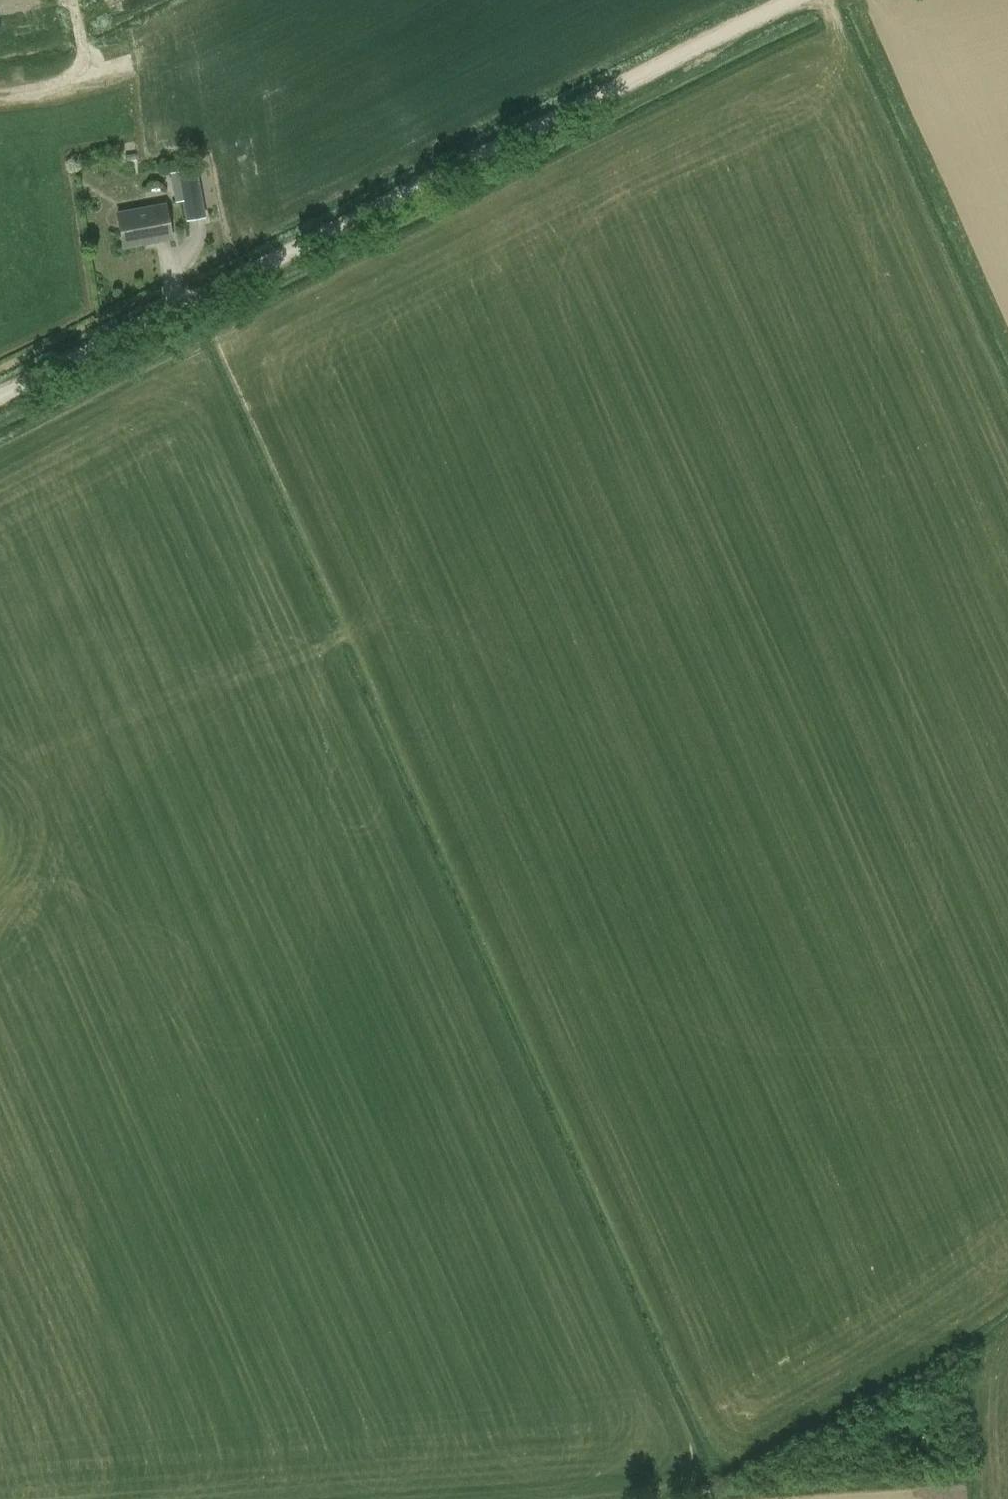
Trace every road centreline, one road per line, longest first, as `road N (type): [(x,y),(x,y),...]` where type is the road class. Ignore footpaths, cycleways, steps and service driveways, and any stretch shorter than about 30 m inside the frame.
road 1 (unclassified): [(0,400),(795,0)]

